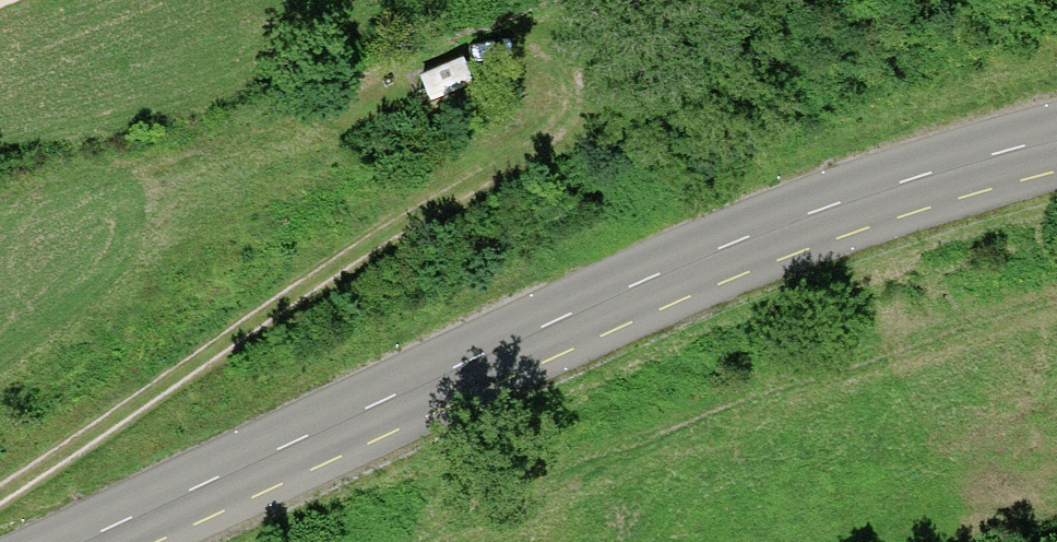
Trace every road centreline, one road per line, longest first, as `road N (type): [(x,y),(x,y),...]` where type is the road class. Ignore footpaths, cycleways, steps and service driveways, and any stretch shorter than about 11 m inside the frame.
road 1 (secondary): [(1056,139),(912,175),(740,239),(82,541)]
road 2 (track): [(0,526),(194,366),(443,188),(705,47),(773,0)]

